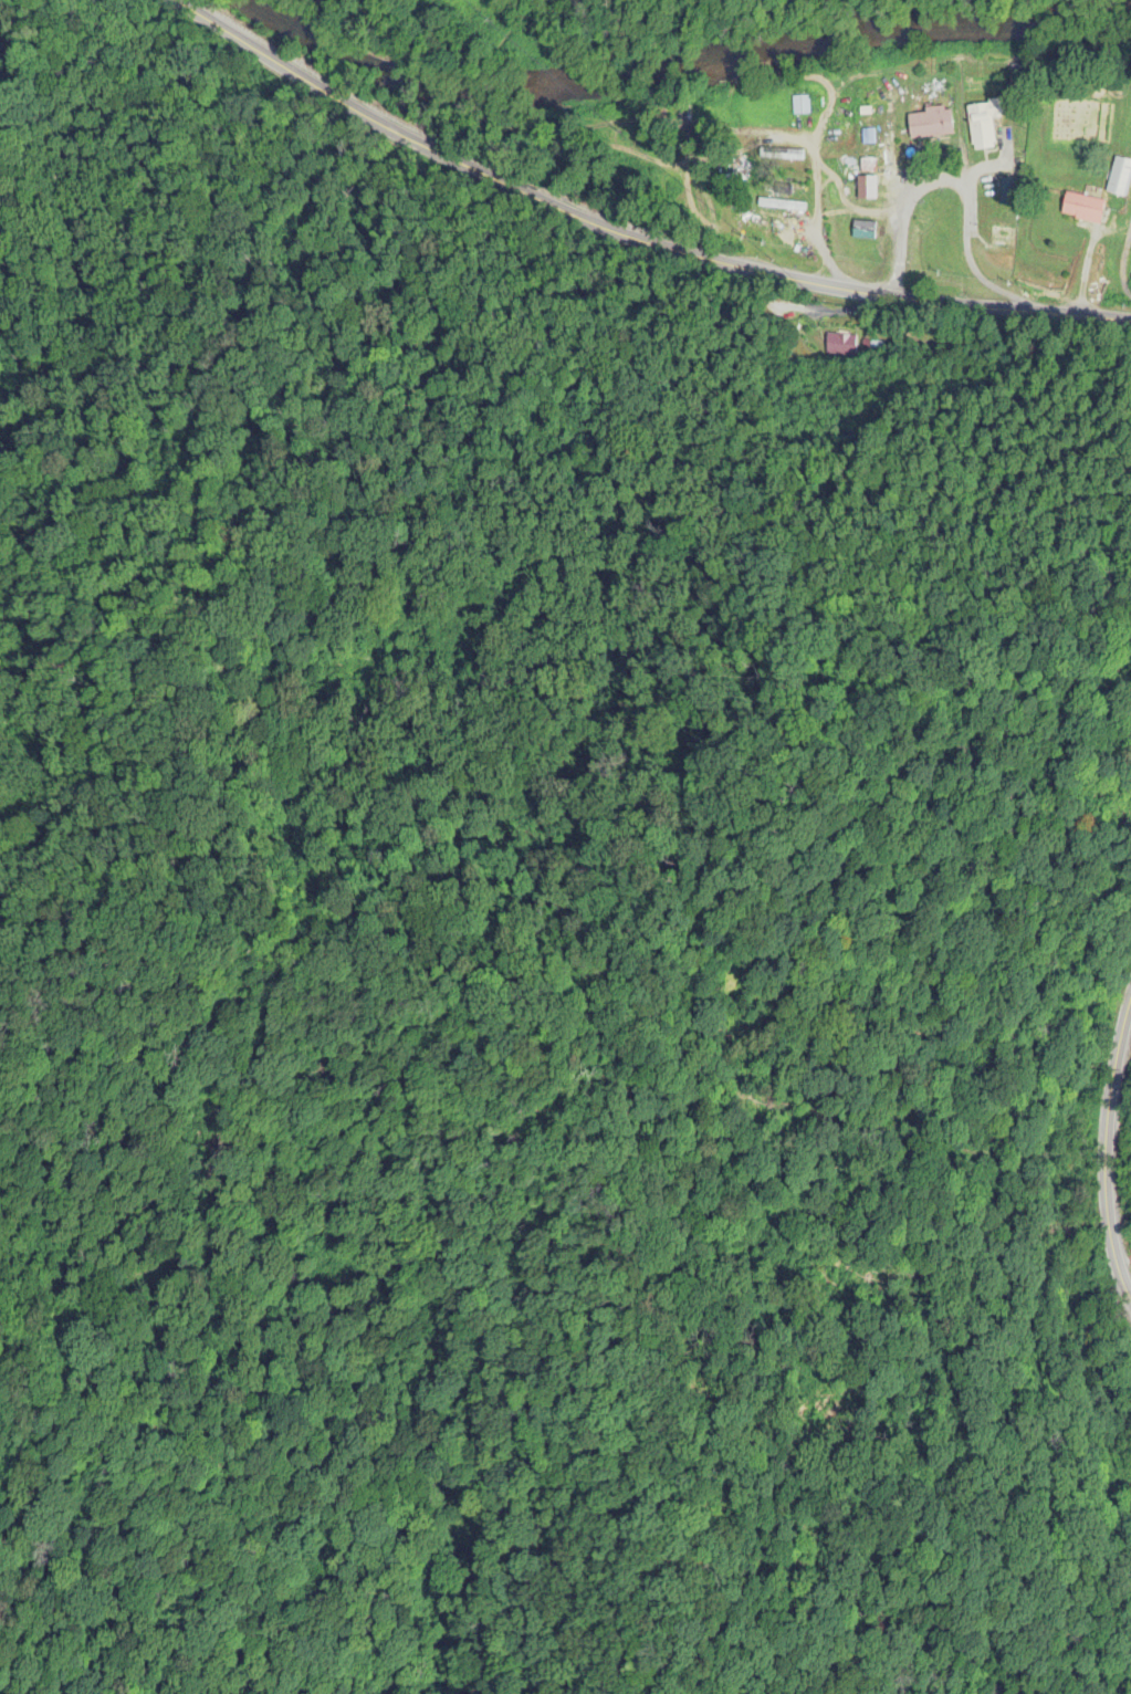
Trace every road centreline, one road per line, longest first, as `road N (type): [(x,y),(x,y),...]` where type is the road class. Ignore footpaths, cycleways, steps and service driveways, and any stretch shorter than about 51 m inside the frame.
road 1 (secondary): [(1130,319),(881,296),(547,218),(400,148),(166,0)]
road 2 (secondary): [(1130,1300),(1121,1286),(1104,1195),(1108,1127),(1130,1006)]

